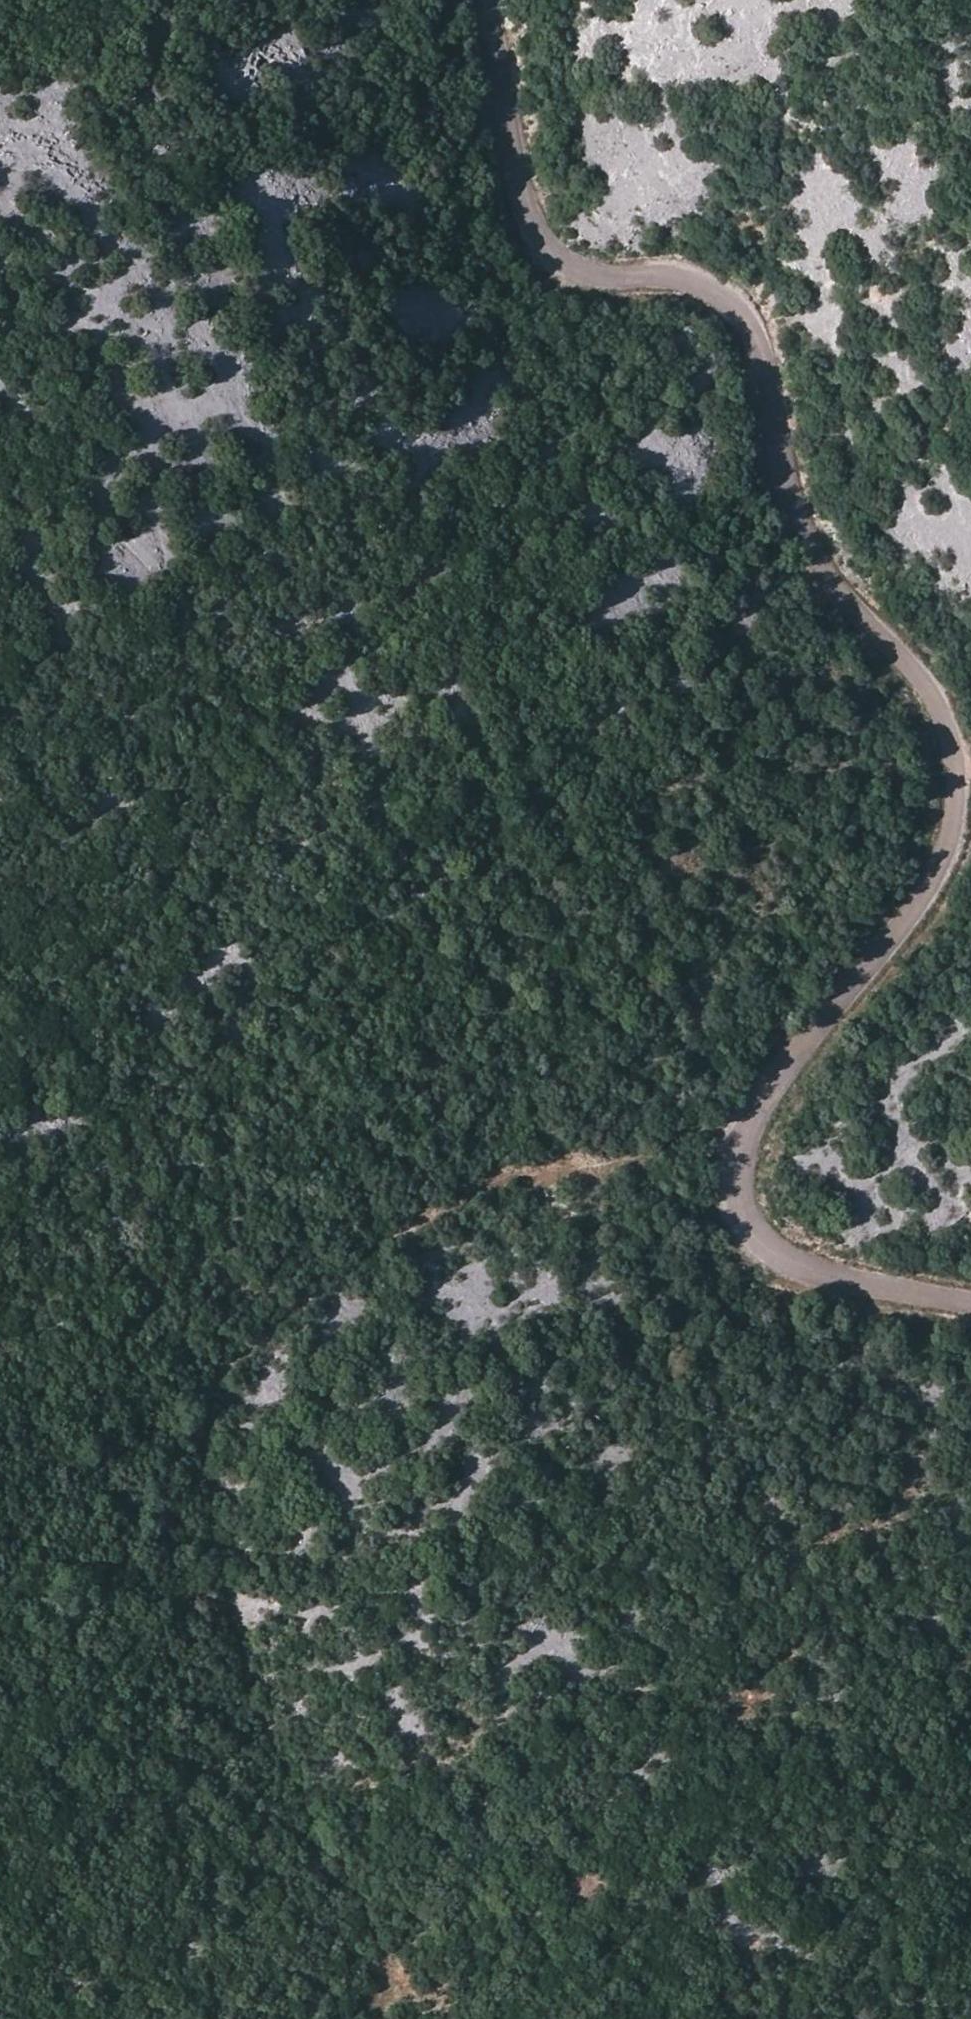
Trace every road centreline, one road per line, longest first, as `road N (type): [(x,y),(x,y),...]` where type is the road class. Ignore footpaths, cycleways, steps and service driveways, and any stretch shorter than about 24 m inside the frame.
road 1 (tertiary): [(970,1323),(856,1300),(760,1219),(753,1112),(936,874),(954,821),(956,765),(934,690),(828,582),(795,517),(746,320),(686,284),(582,281),(557,266),(532,227),(482,0)]

